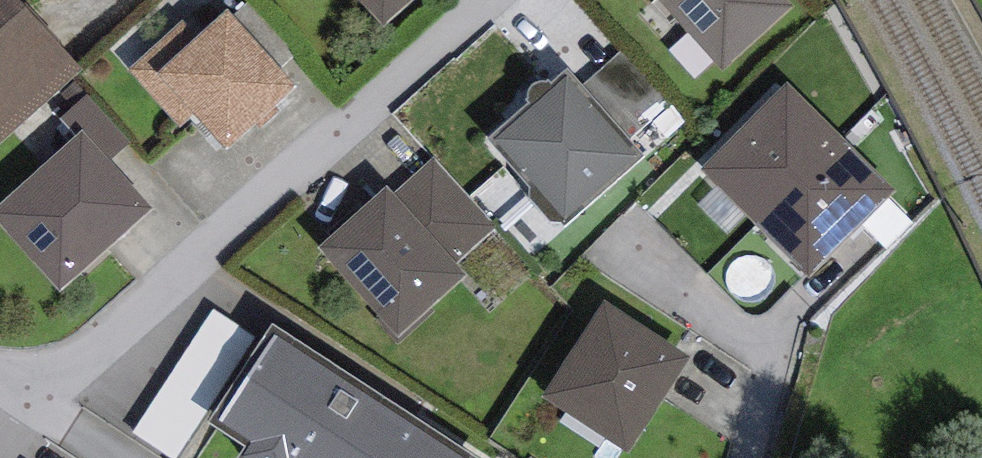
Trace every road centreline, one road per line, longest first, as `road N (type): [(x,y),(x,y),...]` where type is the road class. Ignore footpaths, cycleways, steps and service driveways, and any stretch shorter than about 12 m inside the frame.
road 1 (residential): [(0,371),(36,376),(96,347),(488,0)]

